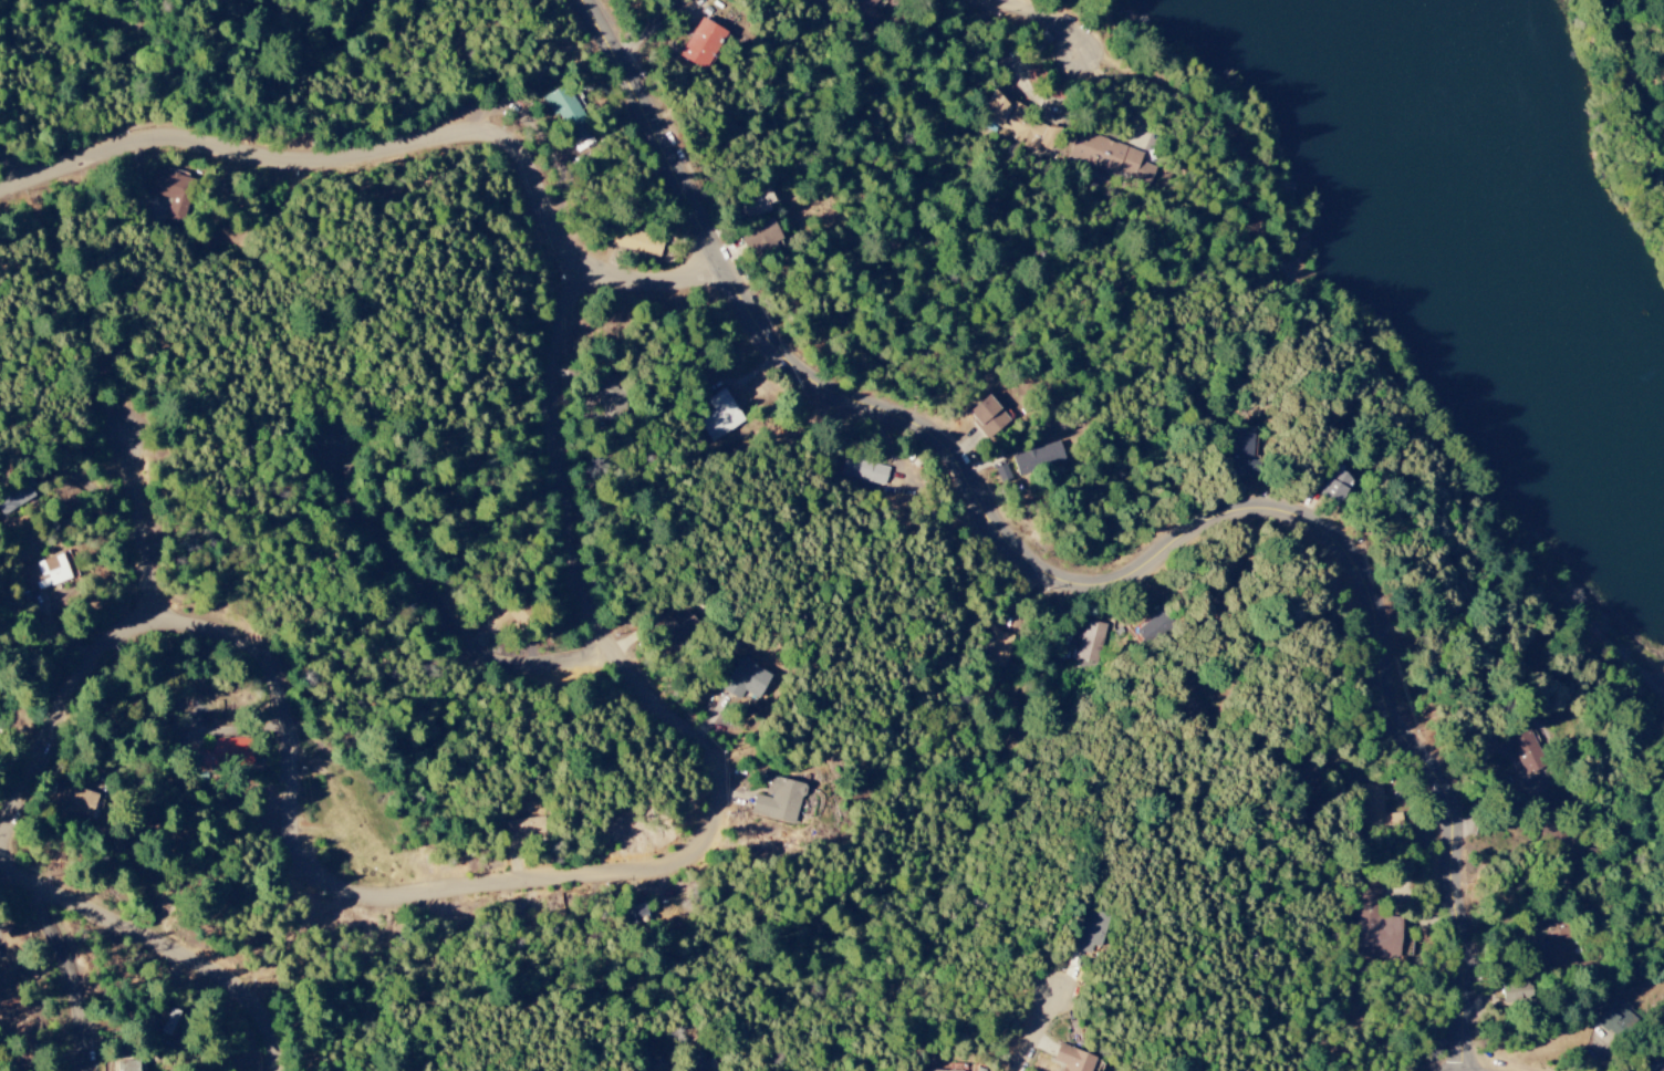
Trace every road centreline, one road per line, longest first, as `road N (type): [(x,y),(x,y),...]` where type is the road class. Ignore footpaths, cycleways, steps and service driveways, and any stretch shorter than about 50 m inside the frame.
road 1 (residential): [(587,270),(554,360),(566,503),(612,642),(644,686),(729,770),(725,822),(698,857),(673,867),(404,901),(332,885),(295,834),(295,734),(277,669),(235,634),(156,624),(123,635),(101,657),(54,736),(0,863)]
road 2 (residential): [(593,0),(736,280),(778,345),(833,392),(940,437),(1031,561),(1074,583),(1121,584),(1223,523),(1275,506),(1323,514),(1370,555),(1400,605),(1406,725),(1462,810),(1469,1070)]
road 3 (residential): [(0,193),(142,142),(190,141),(319,163),(481,132),(523,152),(587,270),(635,282),(736,280)]
road 4 (residential): [(612,642),(574,663),(542,667),(487,658),(366,519),(336,434)]
road 5 (residential): [(284,1070),(269,1017),(226,975),(0,866)]
road 6 (residential): [(0,866),(53,924),(77,978),(91,1070)]
road 7 (residential): [(156,624),(142,441)]
road 8 (residential): [(1078,1006),(1040,1048),(1062,980),(1078,981),(1078,1006)]
road 9 (residential): [(1663,120),(1641,0)]

